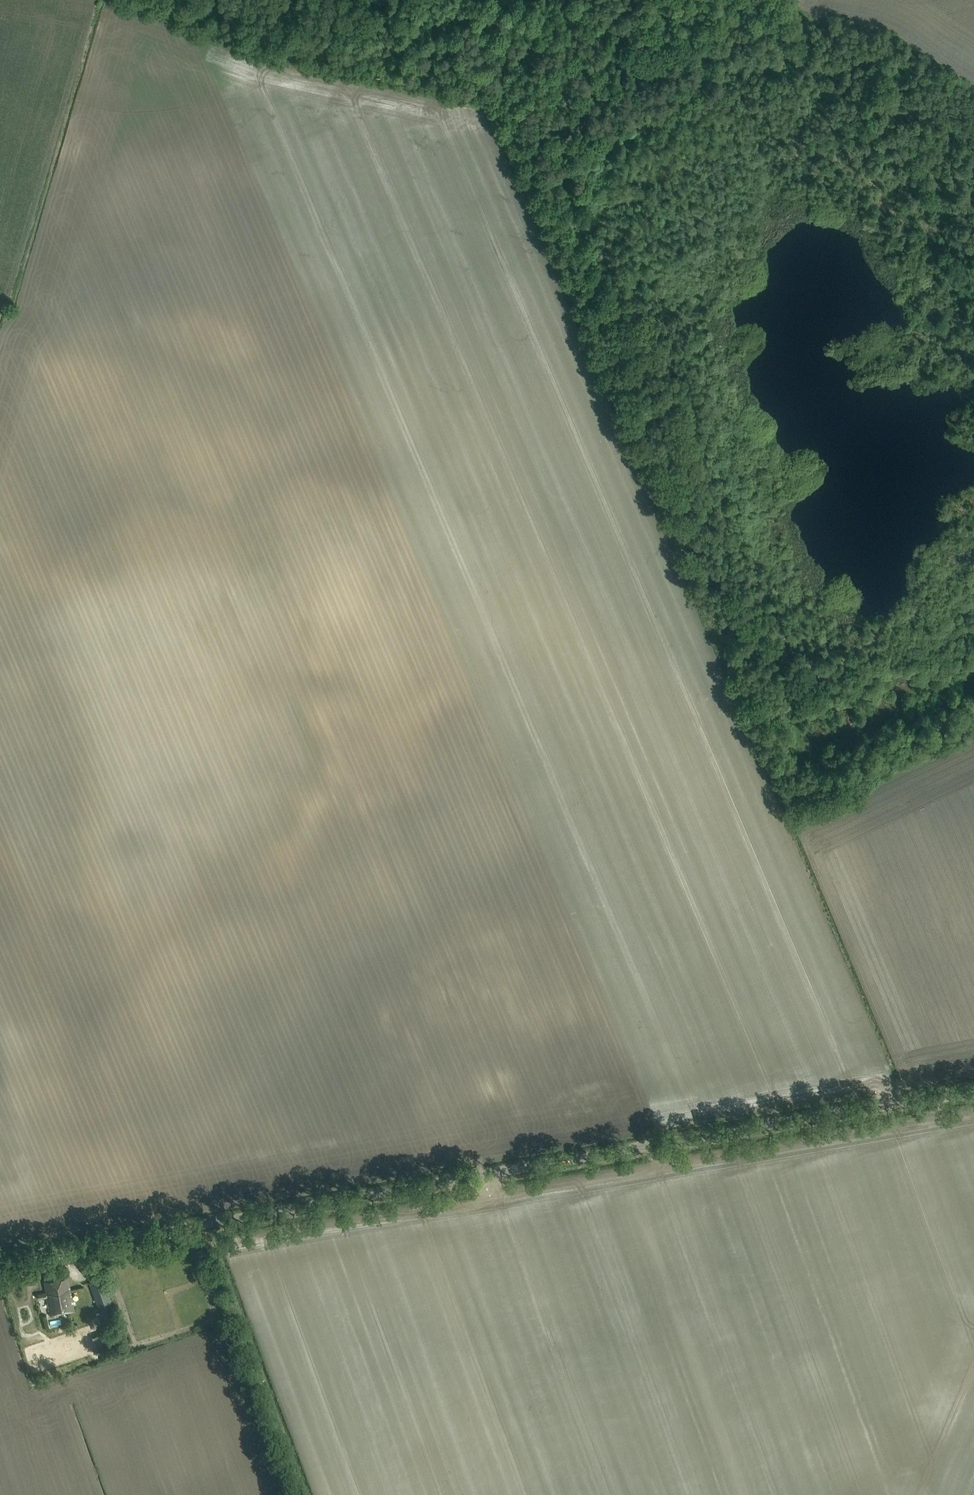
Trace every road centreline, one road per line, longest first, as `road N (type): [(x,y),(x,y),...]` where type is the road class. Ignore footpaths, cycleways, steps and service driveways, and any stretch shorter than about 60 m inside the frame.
road 1 (tertiary): [(973,1089),(0,1261)]

